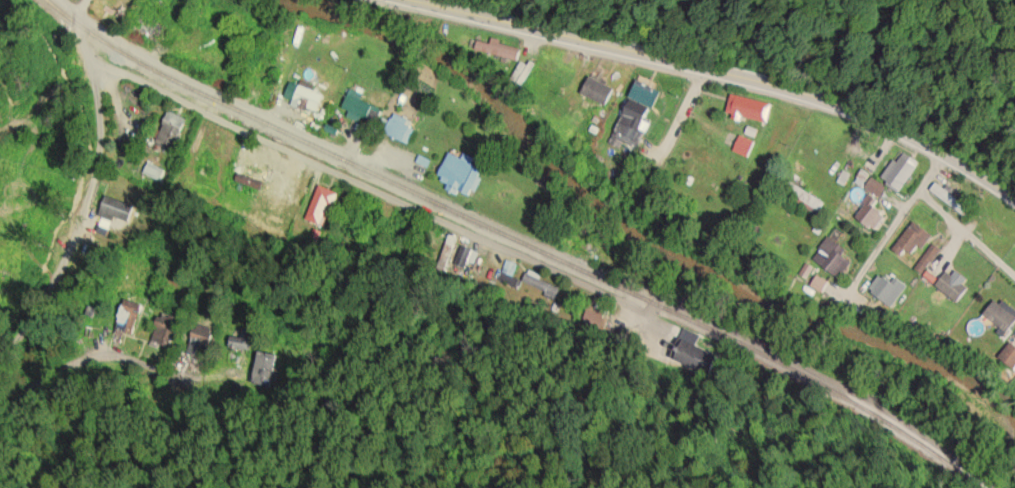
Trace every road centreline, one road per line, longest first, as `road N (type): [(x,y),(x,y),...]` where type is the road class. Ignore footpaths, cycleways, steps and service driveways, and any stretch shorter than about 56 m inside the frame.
road 1 (residential): [(70,21),(95,61),(771,365),(966,487)]
road 2 (tertiary): [(422,0),(874,118),(1014,193)]
road 3 (residential): [(189,0),(595,187)]
road 4 (residential): [(40,299),(100,147),(95,61)]
road 5 (residential): [(945,149),(846,294)]
road 6 (residential): [(919,189),(1014,275)]

